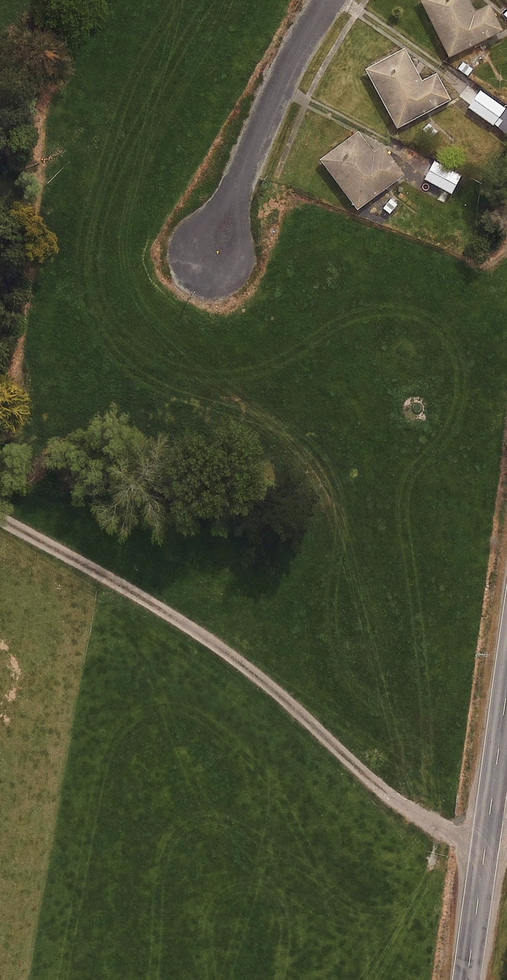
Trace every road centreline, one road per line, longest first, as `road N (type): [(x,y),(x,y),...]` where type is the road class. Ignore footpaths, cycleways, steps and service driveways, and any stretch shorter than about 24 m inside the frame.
road 1 (track): [(485,844),(428,824),(222,648),(0,513)]
road 2 (secondary): [(466,979),(506,685)]
road 3 (residential): [(213,257),(273,100),(328,0)]

